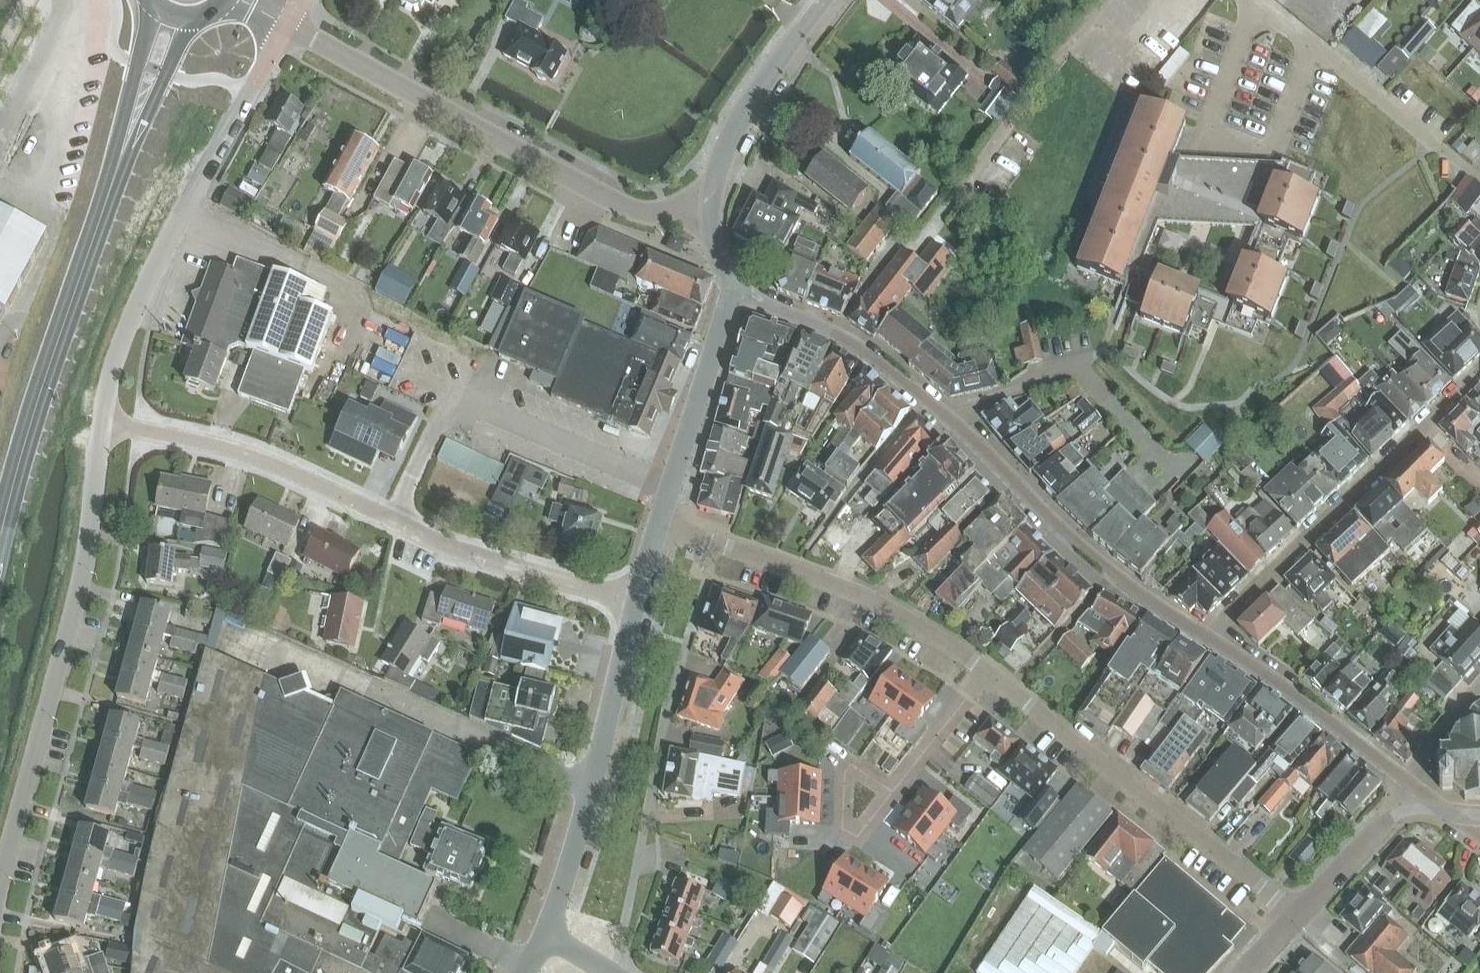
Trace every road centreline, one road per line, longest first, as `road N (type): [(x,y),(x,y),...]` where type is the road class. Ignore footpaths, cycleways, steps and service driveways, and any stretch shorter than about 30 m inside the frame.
road 1 (residential): [(735,285),(868,352),(953,421),(1075,542),(1208,637)]
road 2 (residential): [(636,598),(447,546),(218,445),(102,424)]
road 3 (tertiary): [(711,212),(629,208),(286,24)]
road 4 (residential): [(0,877),(84,566),(102,424)]
road 5 (residential): [(102,424),(114,360),(137,303),(286,24)]
road 6 (primary): [(0,534),(129,138)]
road 7 (residential): [(1294,918),(985,672)]
road 8 (residential): [(1208,637),(1479,372)]
road 9 (residential): [(985,672),(893,611),(658,522)]
road 10 (tertiary): [(544,932),(587,804),(636,598)]
road 11 (residential): [(1477,177),(1250,0)]
road 12 (tertiary): [(658,522),(735,285)]
road 13 (tertiary): [(711,212),(717,166),(734,127),(822,0)]
road 14 (residential): [(1208,637),(1406,778)]
road 15 (tertiary): [(1294,918),(1376,829),(1402,812),(1431,809)]
road 16 (residential): [(892,792),(985,672)]
road 17 (primary): [(154,5),(127,103),(129,138)]
road 18 (residential): [(892,792),(846,763),(844,830),(857,838)]
road 19 (primary): [(129,138),(151,111),(191,19)]

